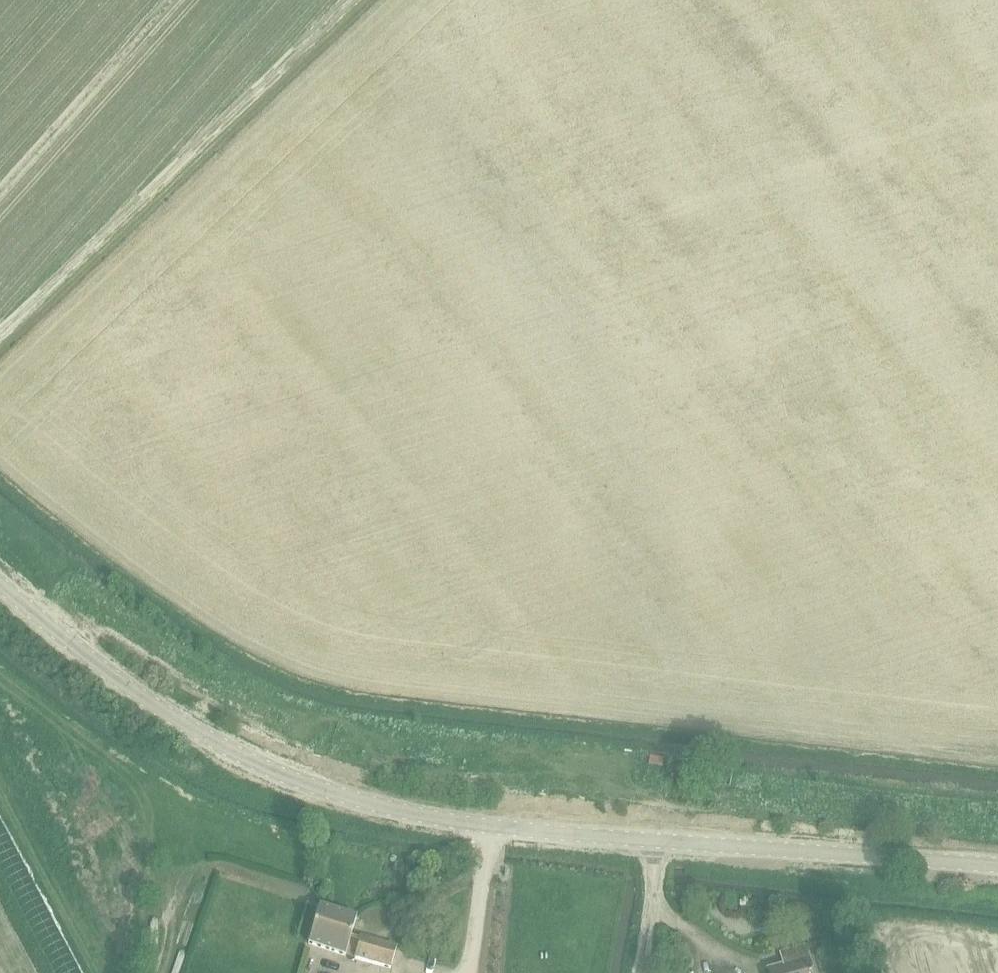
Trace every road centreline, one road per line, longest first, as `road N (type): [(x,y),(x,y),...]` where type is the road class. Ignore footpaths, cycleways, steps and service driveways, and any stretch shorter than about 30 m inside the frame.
road 1 (unclassified): [(0,584),(113,677),(195,730),(351,799),(499,827),(997,866)]

